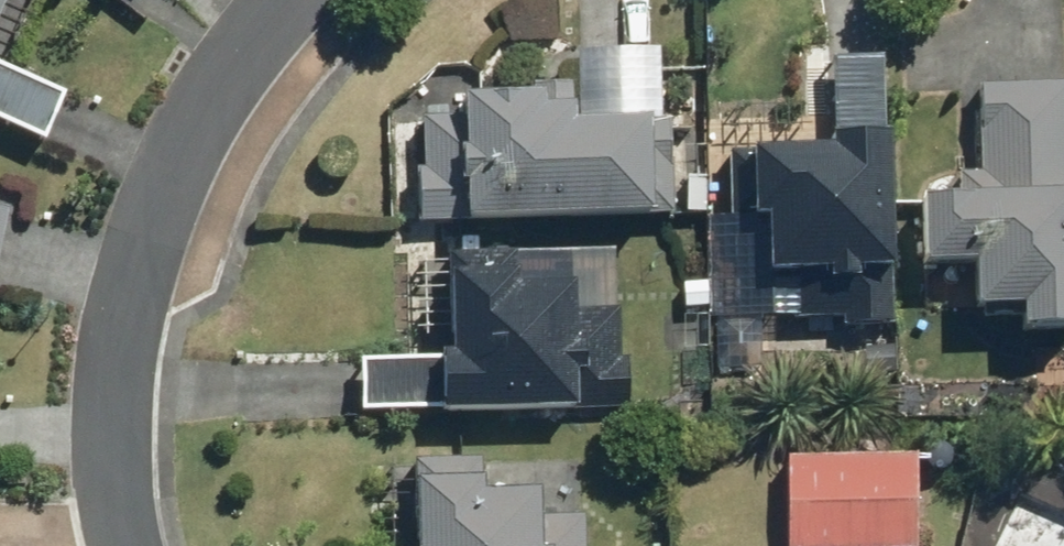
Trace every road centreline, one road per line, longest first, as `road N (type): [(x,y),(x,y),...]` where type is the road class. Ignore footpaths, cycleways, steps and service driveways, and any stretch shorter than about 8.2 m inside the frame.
road 1 (residential): [(114,545),(103,434),(112,338),(141,237),(164,162),(276,0)]

